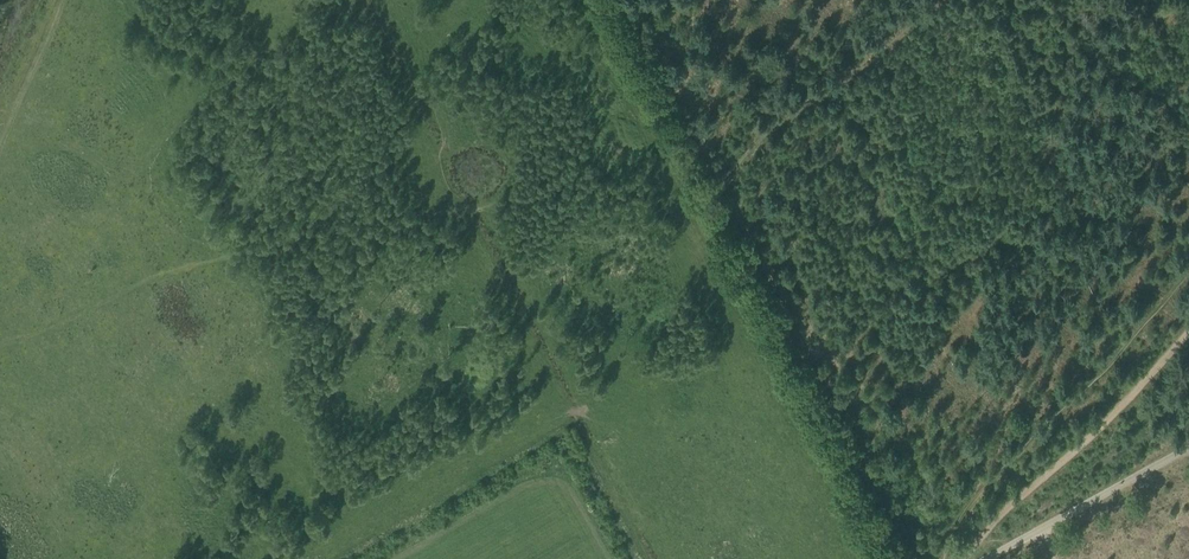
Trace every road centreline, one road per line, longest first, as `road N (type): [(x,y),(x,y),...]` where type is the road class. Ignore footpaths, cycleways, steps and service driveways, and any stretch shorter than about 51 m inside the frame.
road 1 (track): [(720,178),(912,558)]
road 2 (track): [(1188,329),(982,537),(970,558)]
road 3 (track): [(0,123),(58,0)]

